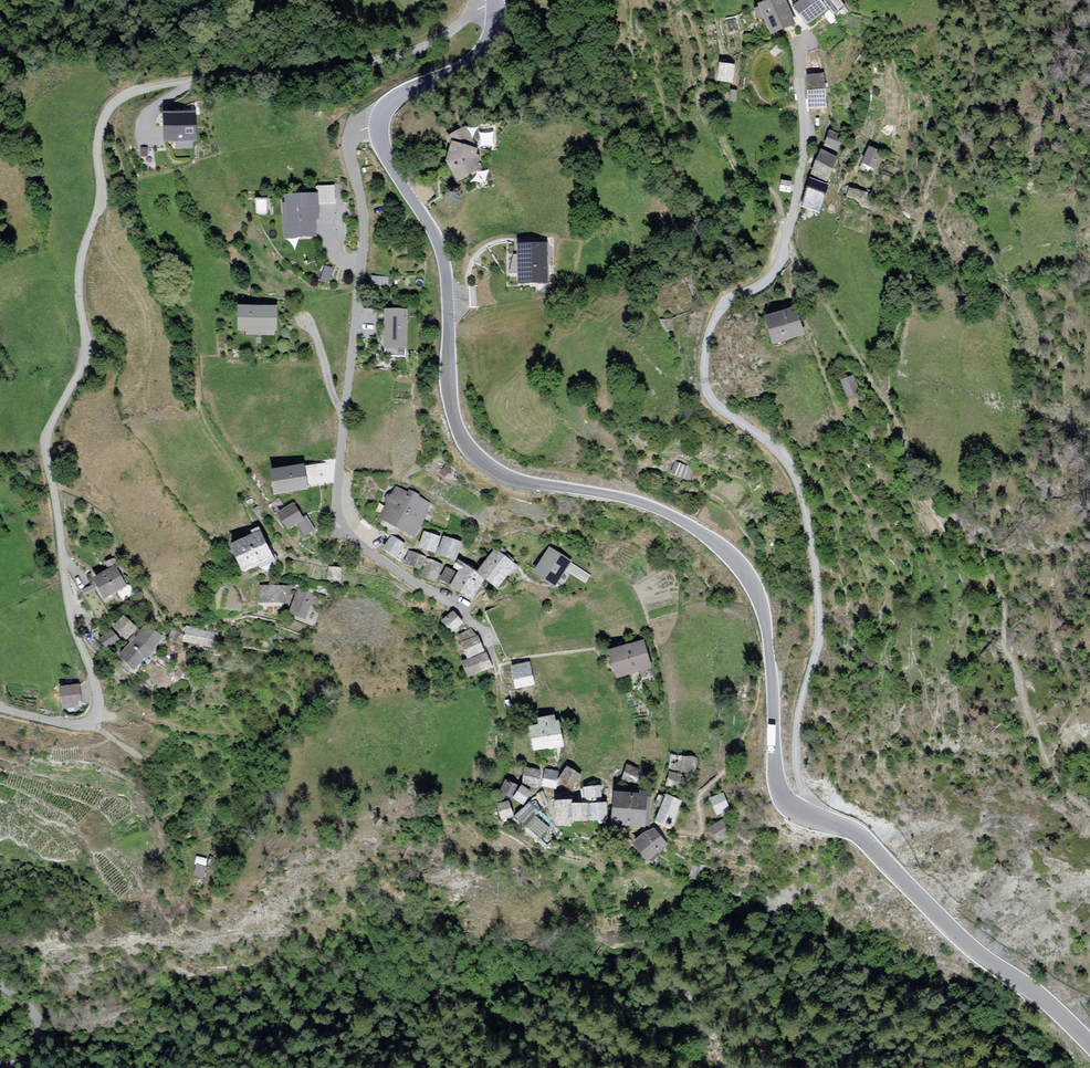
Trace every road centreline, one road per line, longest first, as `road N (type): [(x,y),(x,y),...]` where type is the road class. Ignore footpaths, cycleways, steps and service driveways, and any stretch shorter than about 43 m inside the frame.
road 1 (unclassified): [(495,0),(396,58),(140,88),(112,103),(100,131),(102,186),(79,252),(84,353),(46,420),(78,622),(100,690),(97,717),(76,724),(0,711)]
road 2 (tertiary): [(385,121),(385,149),(447,271),(450,385),(466,441),(512,480),(669,514),(745,571),(767,630),(779,782),(788,805),(810,818)]
road 3 (unclassified): [(810,818),(800,750),(821,638),(805,507),(784,456),(728,414),(706,379),(720,317),(771,281),(795,224),(807,138),(804,40)]
road 4 (residential): [(385,121),(360,134),(353,151),(364,242),(345,449),(347,513),(380,562),(436,595),(490,643)]
road 5 (tertiary): [(810,818),(855,834),(881,854),(1089,1046)]
road 6 (tertiary): [(495,0),(495,39),(484,59),(390,107),(385,121)]
road 7 (track): [(490,643),(506,720),(506,767)]
road 8 (unclassified): [(0,979),(40,1022),(28,1055),(0,1066)]

